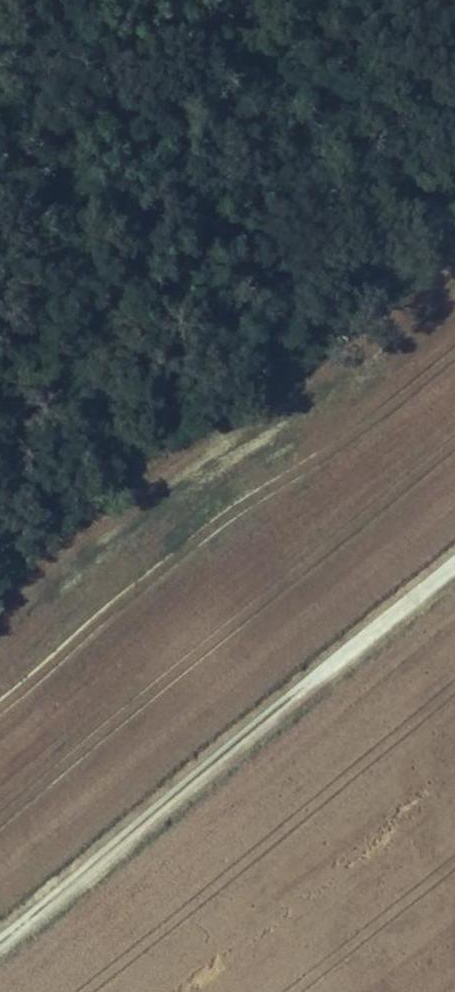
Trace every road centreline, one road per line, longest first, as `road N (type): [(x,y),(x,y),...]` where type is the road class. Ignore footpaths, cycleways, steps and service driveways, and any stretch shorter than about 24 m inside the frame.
road 1 (track): [(454,561),(0,941)]

